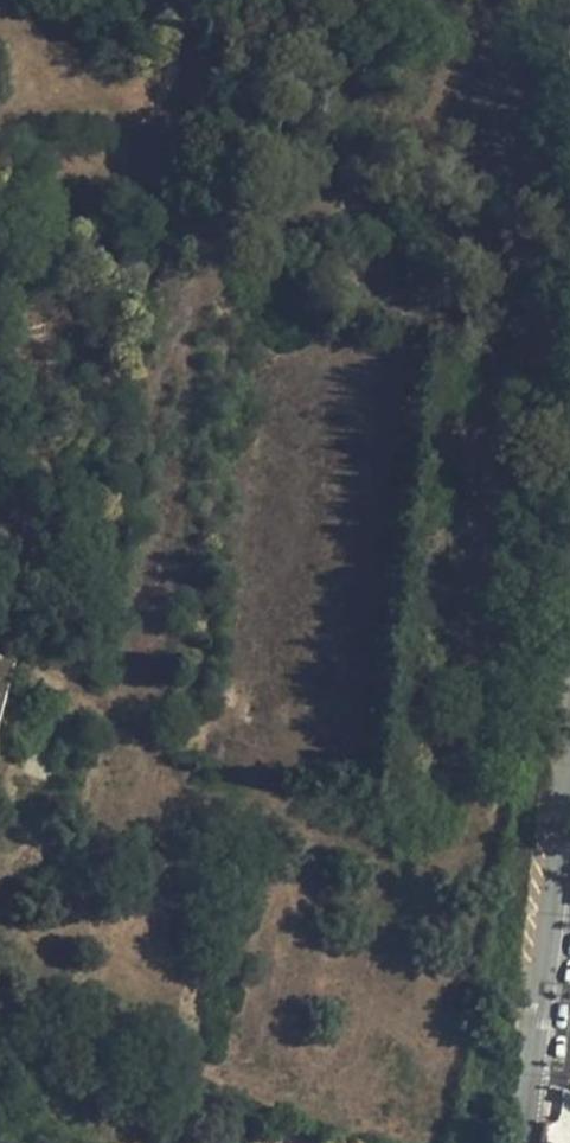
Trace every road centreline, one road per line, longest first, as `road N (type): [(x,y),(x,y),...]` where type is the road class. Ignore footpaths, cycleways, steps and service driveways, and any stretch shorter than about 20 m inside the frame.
road 1 (tertiary): [(520,1142),(569,789)]

